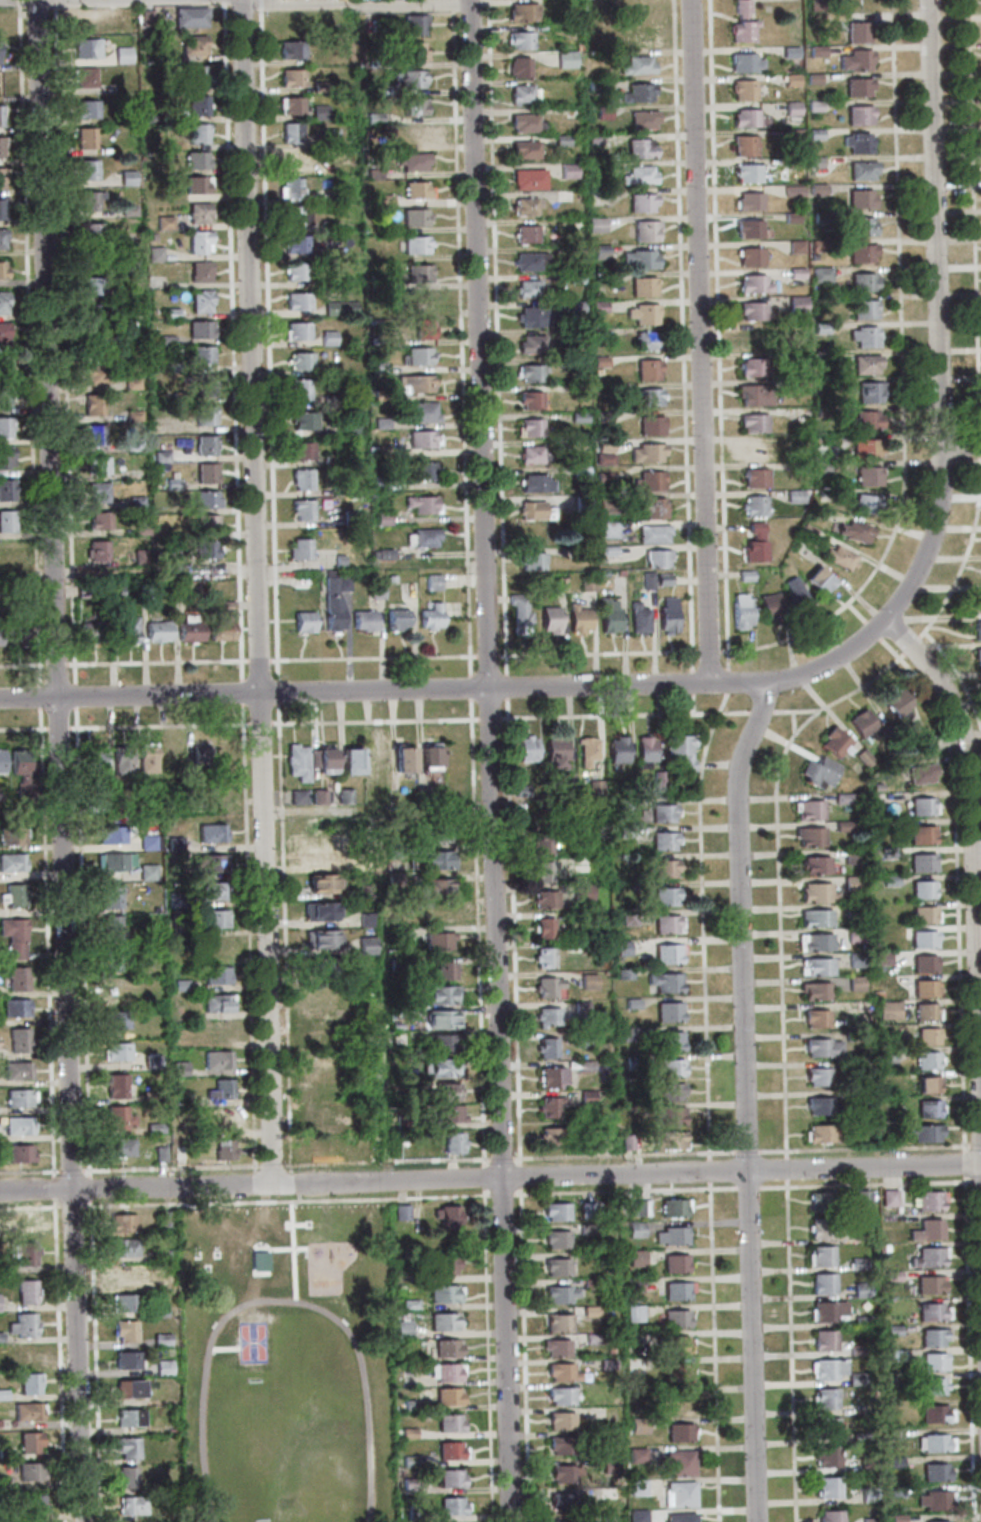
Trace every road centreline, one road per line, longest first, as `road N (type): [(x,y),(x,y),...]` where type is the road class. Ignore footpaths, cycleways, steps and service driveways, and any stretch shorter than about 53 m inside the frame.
road 1 (residential): [(82,1521),(35,0)]
road 2 (residential): [(510,1521),(469,0)]
road 3 (residential): [(272,1185),(242,0)]
road 4 (residential): [(980,1165),(0,1192)]
road 5 (residential): [(885,619),(826,665),(750,683),(0,699)]
road 6 (residential): [(757,1521),(736,791),(772,681)]
road 7 (residential): [(709,683),(692,0)]
road 8 (residential): [(885,619),(920,570),(942,474),(929,0)]
road 9 (residential): [(980,1144),(966,751),(935,674),(885,619)]

